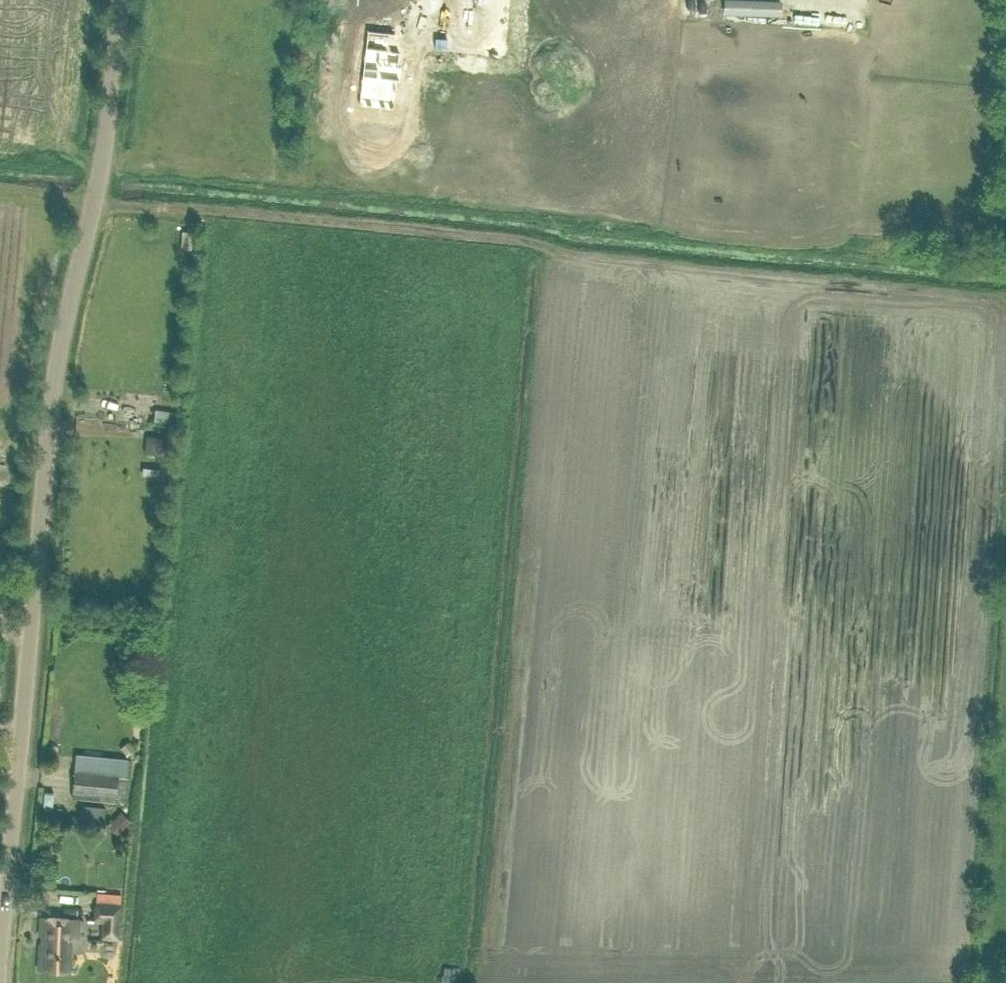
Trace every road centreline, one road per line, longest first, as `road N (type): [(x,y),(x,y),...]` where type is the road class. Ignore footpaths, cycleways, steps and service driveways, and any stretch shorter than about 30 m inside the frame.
road 1 (unclassified): [(0,904),(47,398),(97,195),(118,0)]

